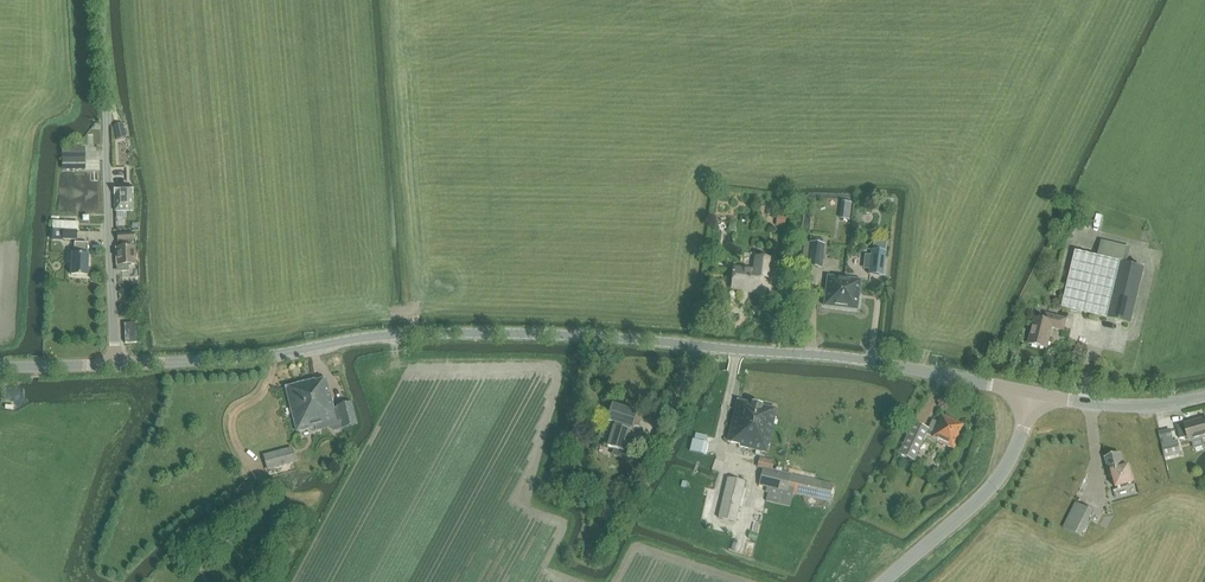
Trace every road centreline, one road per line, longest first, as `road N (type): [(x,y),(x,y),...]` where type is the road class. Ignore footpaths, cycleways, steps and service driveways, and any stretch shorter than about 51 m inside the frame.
road 1 (tertiary): [(119,362),(263,359),(379,339),(571,338),(897,368),(1033,400)]
road 2 (unclassified): [(119,362),(100,0)]
road 3 (tertiary): [(889,581),(993,492),(1033,400)]
road 4 (tertiary): [(1033,400),(1085,410),(1204,402)]

